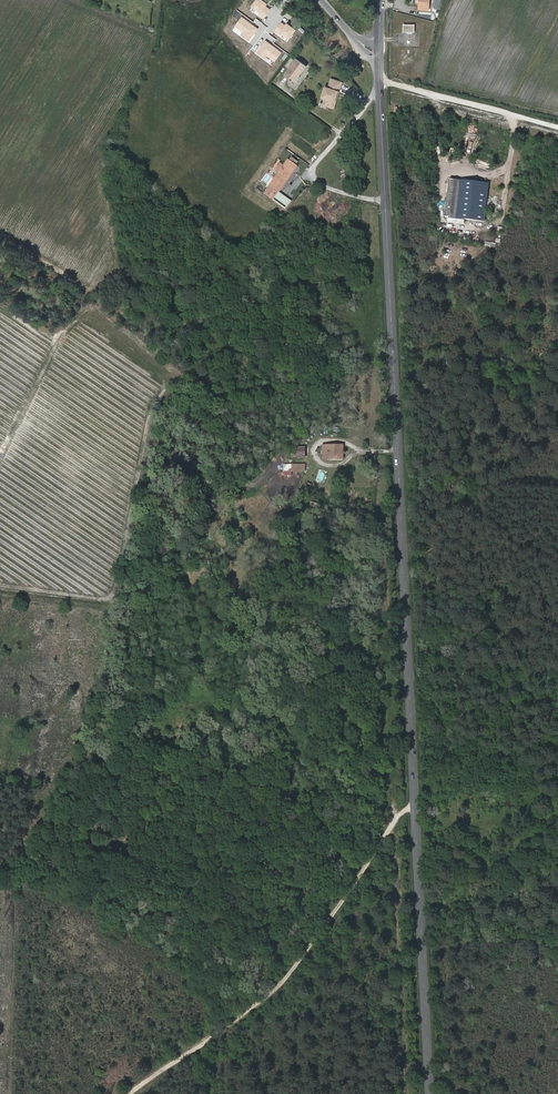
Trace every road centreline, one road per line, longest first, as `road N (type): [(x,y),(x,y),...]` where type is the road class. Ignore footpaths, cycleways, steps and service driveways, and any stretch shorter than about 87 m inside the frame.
road 1 (secondary): [(429,1093),(379,53)]
road 2 (track): [(128,1093),(274,991),(415,806)]
road 3 (track): [(557,116),(435,85),(430,78),(457,0)]
road 4 (track): [(557,127),(379,81)]

